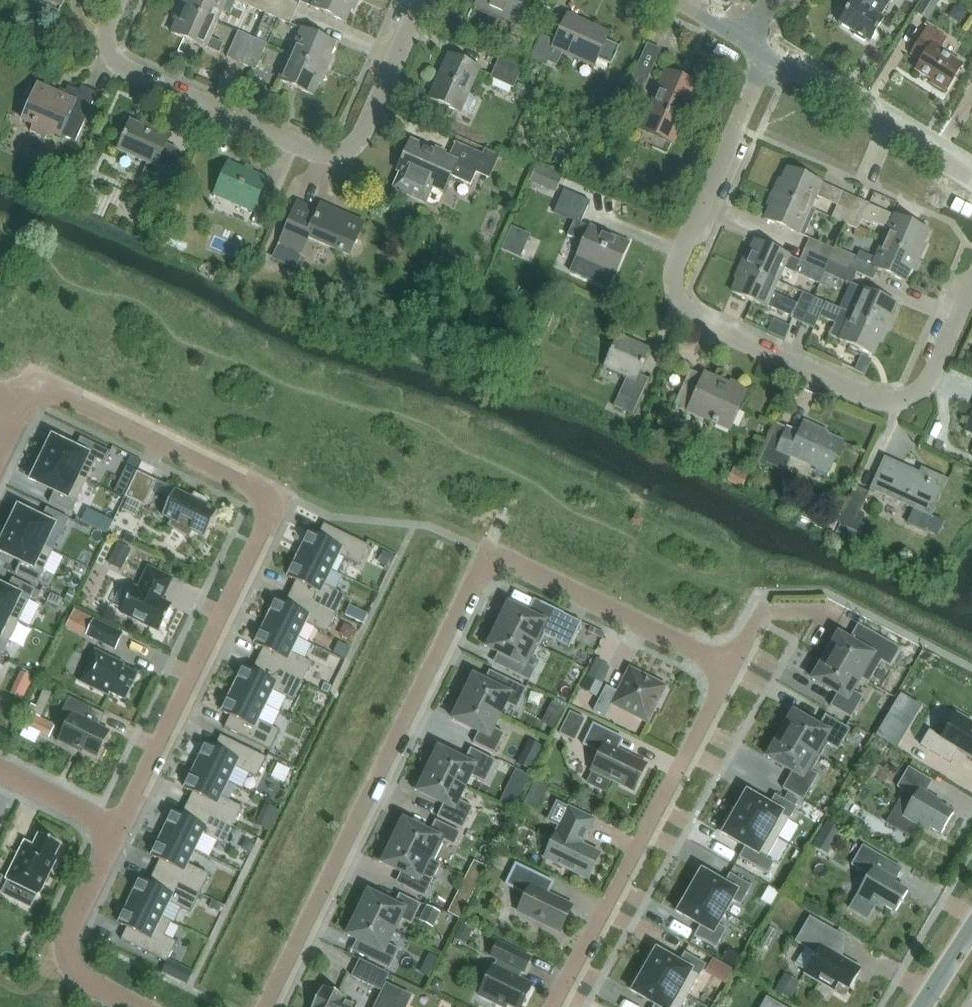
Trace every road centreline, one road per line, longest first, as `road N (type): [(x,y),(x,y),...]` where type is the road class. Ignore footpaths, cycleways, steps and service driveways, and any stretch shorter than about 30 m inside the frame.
road 1 (residential): [(262,1006),(487,556),(733,668)]
road 2 (residential): [(18,408),(40,392),(60,393),(253,489),(270,512),(119,829)]
road 3 (residential): [(971,290),(933,376),(900,398),(876,398),(687,311),(677,278),(776,62)]
road 4 (residential): [(122,0),(108,33),(111,63),(330,163),(352,152),(422,0)]
road 5 (residential): [(733,668),(553,1006)]
road 6 (residential): [(971,181),(776,62)]
road 7 (residential): [(119,829),(71,924),(67,954),(85,980),(136,1006)]
road 8 (residential): [(0,771),(119,829)]

